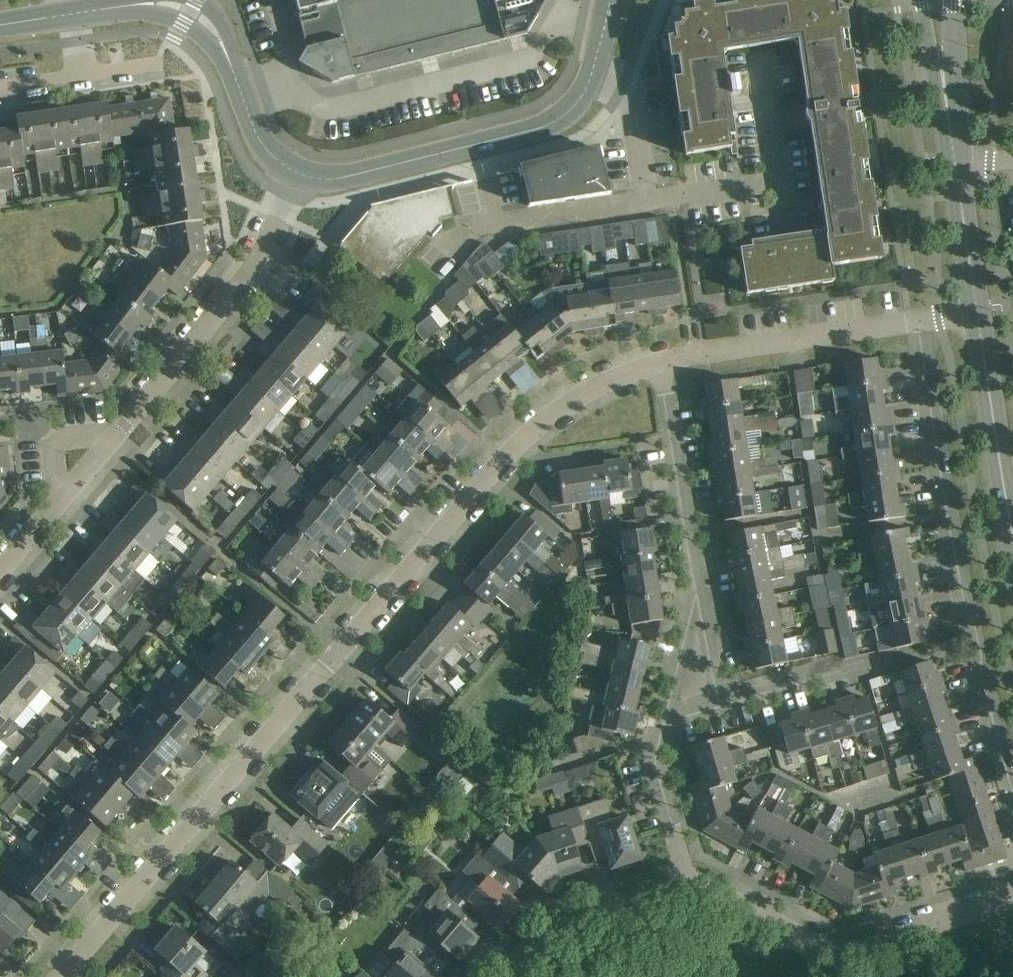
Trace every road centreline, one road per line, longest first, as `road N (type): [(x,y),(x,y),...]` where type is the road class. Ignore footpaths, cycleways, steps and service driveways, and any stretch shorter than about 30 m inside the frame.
road 1 (residential): [(60,976),(504,455),(587,392),(659,362)]
road 2 (residential): [(1012,791),(954,553),(910,319)]
road 3 (residential): [(687,885),(715,887),(859,939),(905,936),(1012,900)]
road 4 (residential): [(116,437),(253,266),(300,173)]
road 5 (tertiary): [(590,78),(582,95),(546,126),(337,179),(300,173)]
road 6 (residential): [(659,362),(910,319)]
road 7 (residential): [(697,590),(659,362)]
road 8 (tertiary): [(1012,535),(976,308)]
road 9 (residential): [(720,706),(942,648)]
road 10 (residential): [(447,263),(465,239),(498,225),(647,203)]
road 11 (residential): [(519,976),(555,933),(687,885)]
road 12 (residential): [(687,885),(656,773),(665,719)]
road 13 (tertiary): [(112,8),(185,22),(240,90)]
road 14 (residential): [(647,203),(621,88),(590,78)]
road 15 (tertiary): [(976,308),(955,166)]
road 16 (residential): [(697,590),(665,719)]
road 17 (residential): [(647,203),(776,182)]

